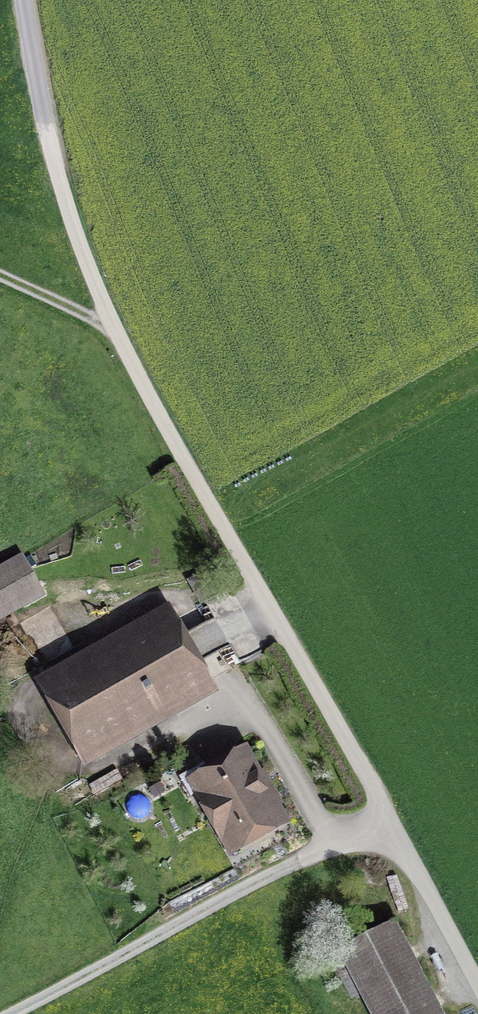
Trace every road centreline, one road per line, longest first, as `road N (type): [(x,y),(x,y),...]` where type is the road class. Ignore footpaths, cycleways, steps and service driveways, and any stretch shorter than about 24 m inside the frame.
road 1 (unclassified): [(477,994),(111,327),(47,127)]
road 2 (track): [(3,1013),(274,869),(395,839)]
road 3 (track): [(111,327),(0,278)]

